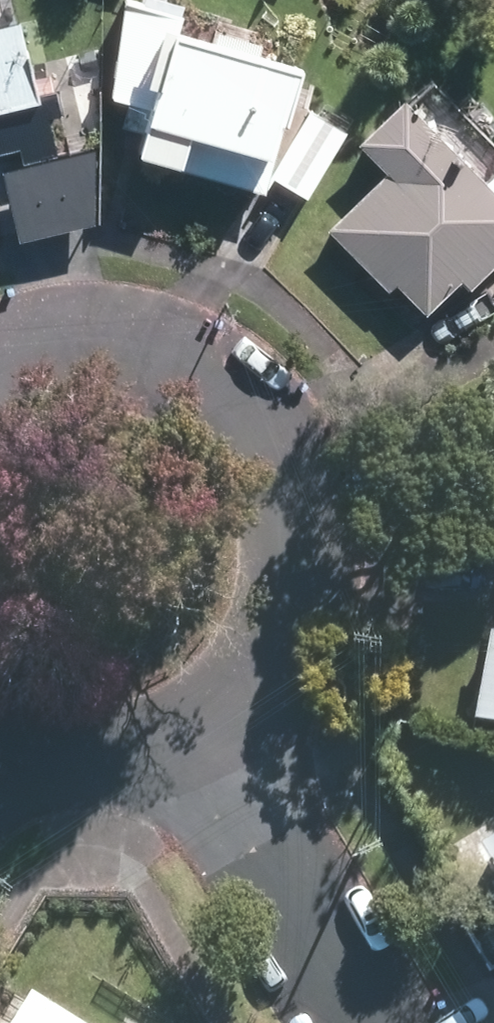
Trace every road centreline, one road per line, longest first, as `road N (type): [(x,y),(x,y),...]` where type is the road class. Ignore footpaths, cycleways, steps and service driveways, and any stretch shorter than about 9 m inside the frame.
road 1 (residential): [(0,354),(77,337),(152,347),(218,382),(268,438),(296,507),(301,544),(291,618),(256,684),(200,735)]
road 2 (residential): [(368,1022),(200,735)]
road 3 (residential): [(200,735),(147,759),(88,768),(0,751)]

